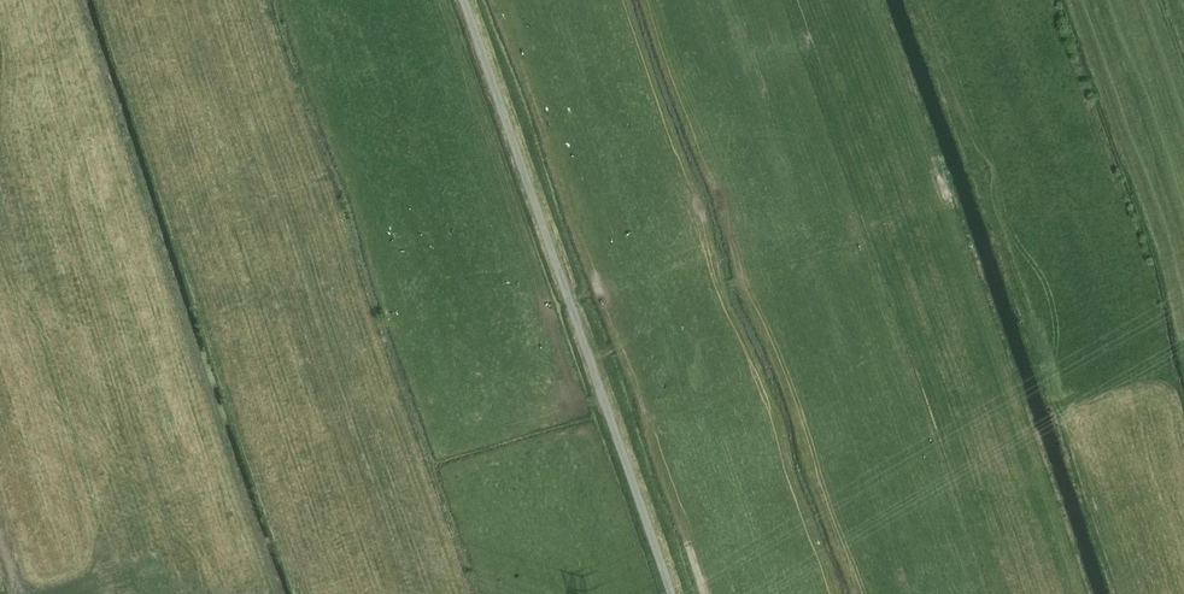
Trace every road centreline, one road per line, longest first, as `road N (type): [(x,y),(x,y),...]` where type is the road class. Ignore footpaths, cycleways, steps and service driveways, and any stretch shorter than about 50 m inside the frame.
road 1 (unclassified): [(675,593),(468,0)]

